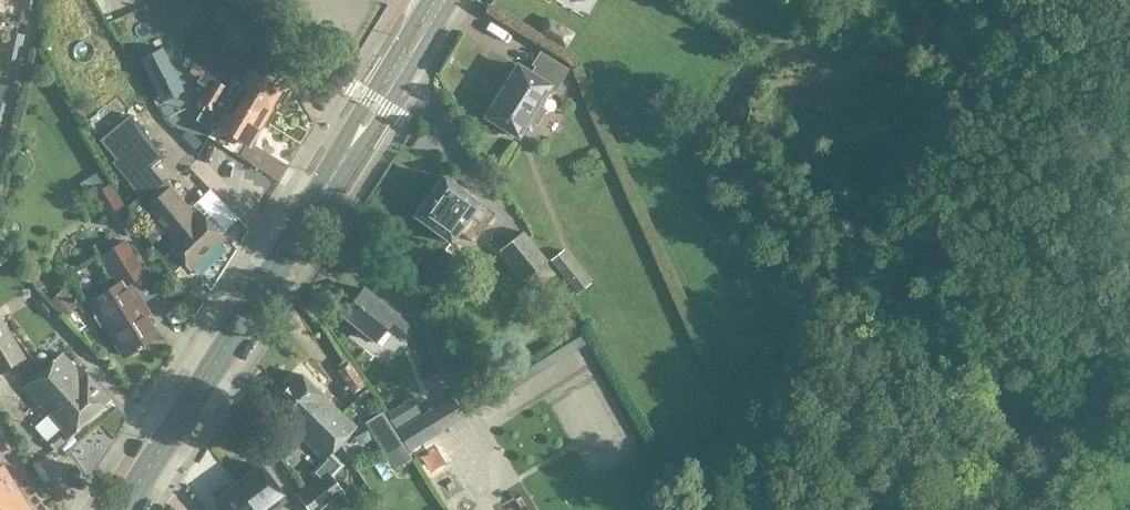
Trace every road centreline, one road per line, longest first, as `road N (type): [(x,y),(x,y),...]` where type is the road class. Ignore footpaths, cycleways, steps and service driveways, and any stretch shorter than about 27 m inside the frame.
road 1 (primary): [(117,509),(442,0)]

